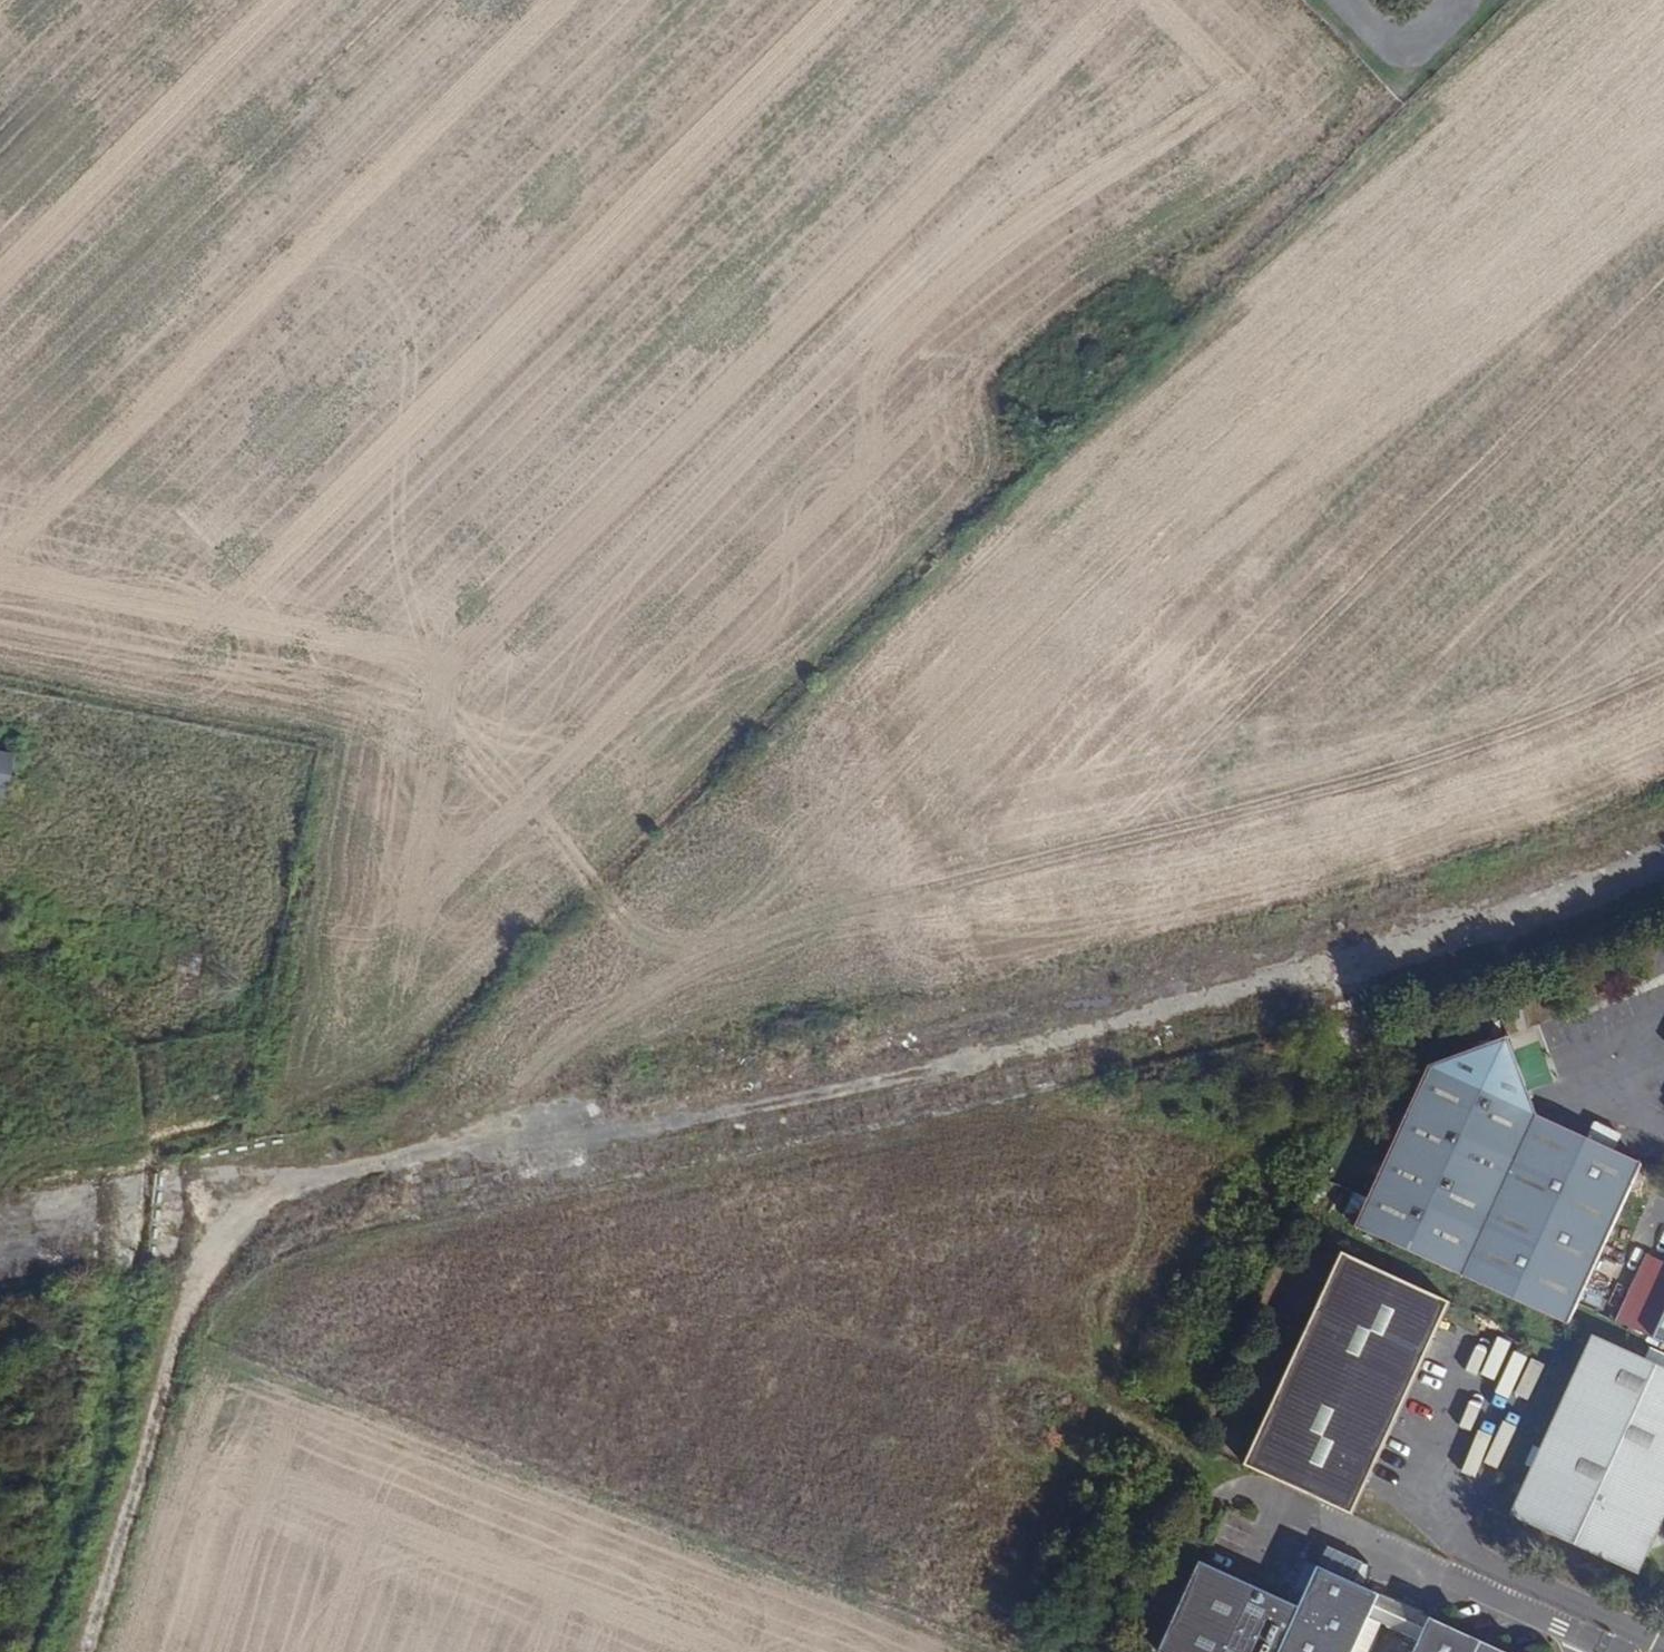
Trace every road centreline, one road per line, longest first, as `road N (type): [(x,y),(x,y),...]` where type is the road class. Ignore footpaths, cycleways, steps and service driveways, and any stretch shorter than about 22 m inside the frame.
road 1 (track): [(84,1651),(198,1289),(254,1208)]

